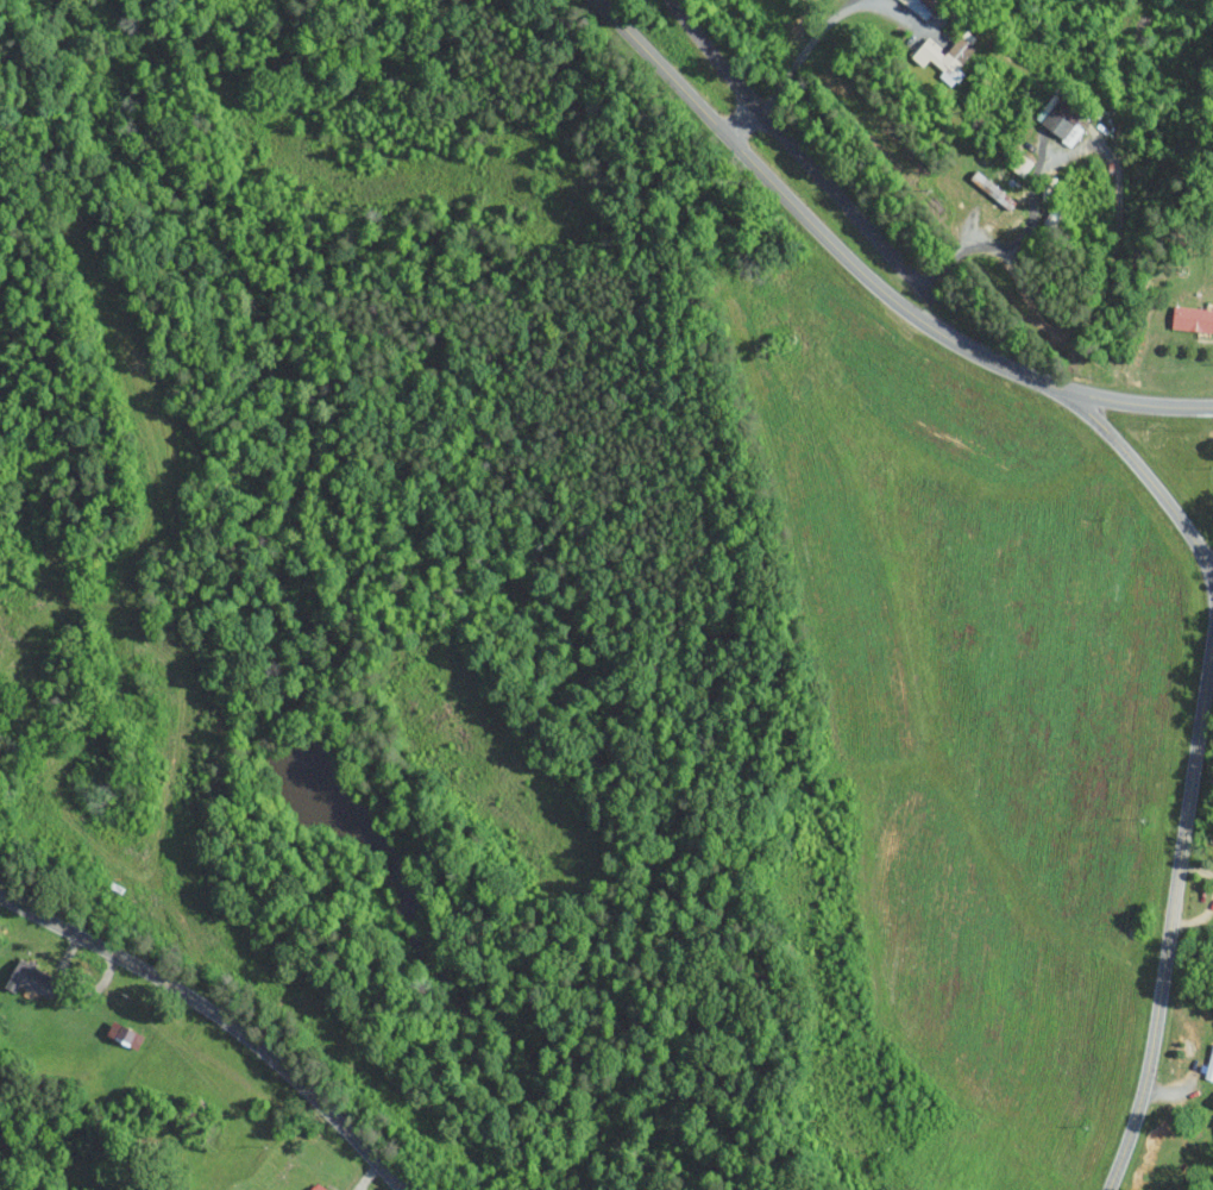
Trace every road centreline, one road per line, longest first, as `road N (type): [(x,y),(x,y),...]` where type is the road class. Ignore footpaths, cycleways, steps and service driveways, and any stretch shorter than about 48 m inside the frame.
road 1 (tertiary): [(1212,408),(1115,402),(1057,389),(925,322),(784,195),(598,0)]
road 2 (residential): [(1212,634),(1150,1059),(1107,1189)]
road 3 (residential): [(401,1189),(293,1078),(224,1021),(0,898)]
road 4 (residential): [(936,302),(671,0)]
road 5 (residential): [(1212,567),(1095,419),(1057,389)]

